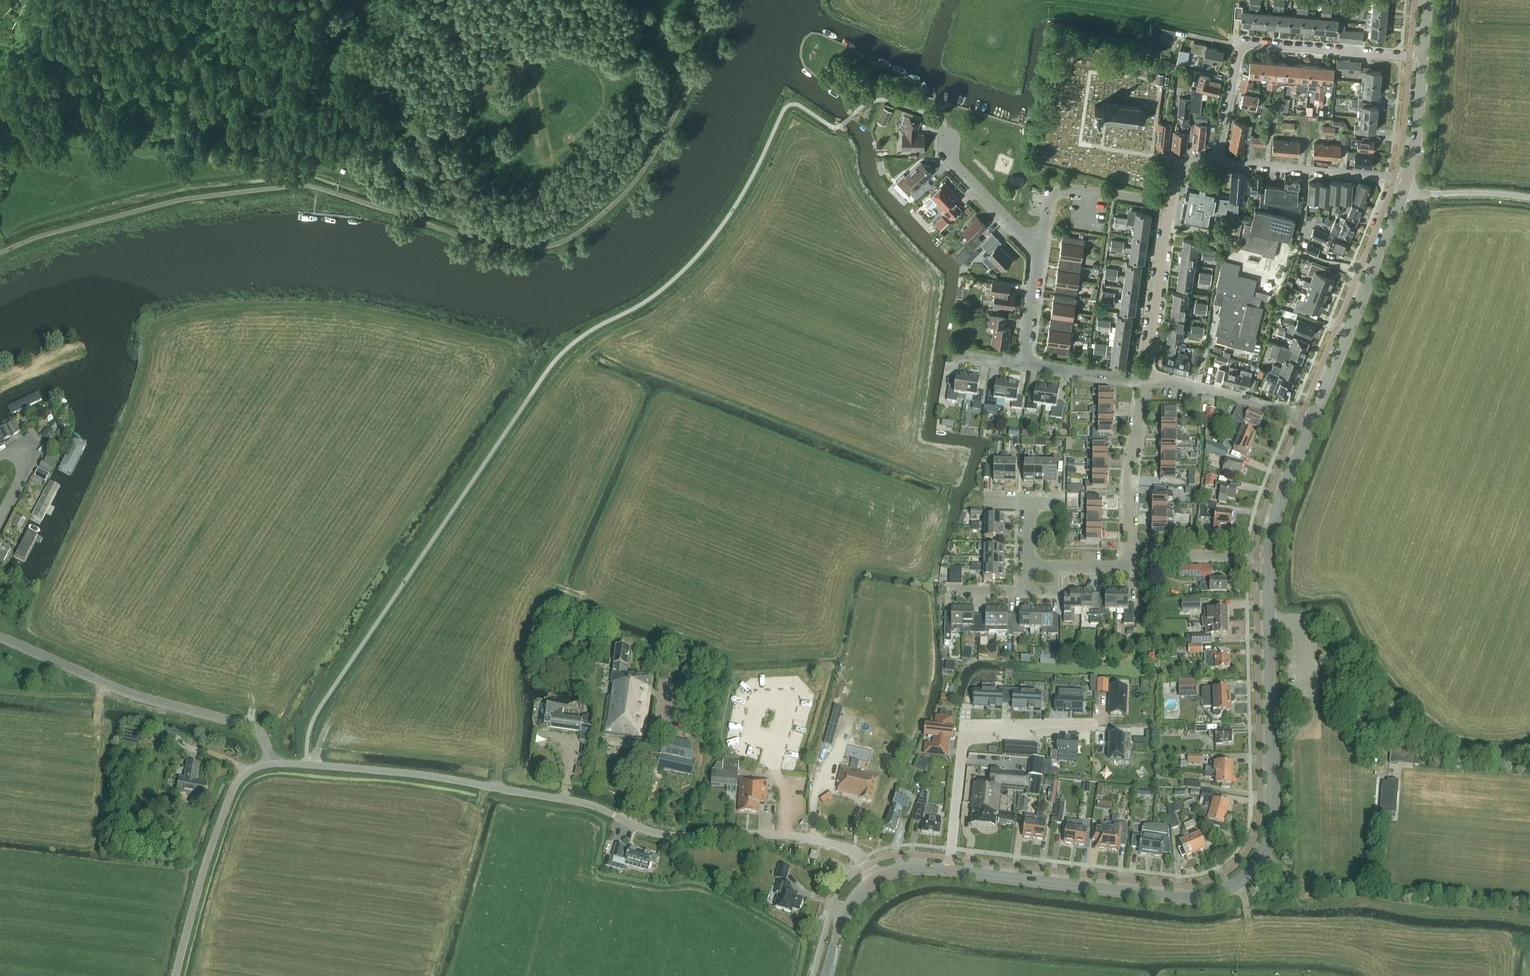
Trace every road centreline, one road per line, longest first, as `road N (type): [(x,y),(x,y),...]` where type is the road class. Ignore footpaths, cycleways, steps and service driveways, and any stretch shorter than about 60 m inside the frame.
road 1 (unclassified): [(876,879),(851,850),(814,839),(668,836),(565,799),(412,774),(270,764)]
road 2 (secondary): [(949,871),(1190,898),(1222,891),(1253,868),(1273,821),(1268,558)]
road 3 (unclassified): [(270,764),(252,727),(130,694),(0,638)]
road 4 (residential): [(1214,161),(1241,42),(1422,58)]
road 5 (residential): [(949,871),(963,736),(1089,725)]
road 6 (secondary): [(1313,419),(1407,179)]
road 7 (unclassified): [(175,975),(228,801),(247,772),(270,764)]
road 8 (residential): [(1407,179),(1214,161)]
road 9 (residential): [(1040,254),(1048,195),(1057,188),(1170,202)]
road 10 (residential): [(1128,555),(1128,479),(1144,380)]
road 11 (residential): [(1145,374),(1170,202)]
road 12 (residential): [(1145,374),(1301,416)]
road 13 (residential): [(1040,254),(945,155),(945,133)]
road 14 (secondary): [(1268,558),(1280,501),(1313,419)]
road 15 (residential): [(1268,558),(1128,555)]
road 16 (secondary): [(1407,179),(1422,58)]
road 17 (residential): [(1144,380),(1025,363)]

